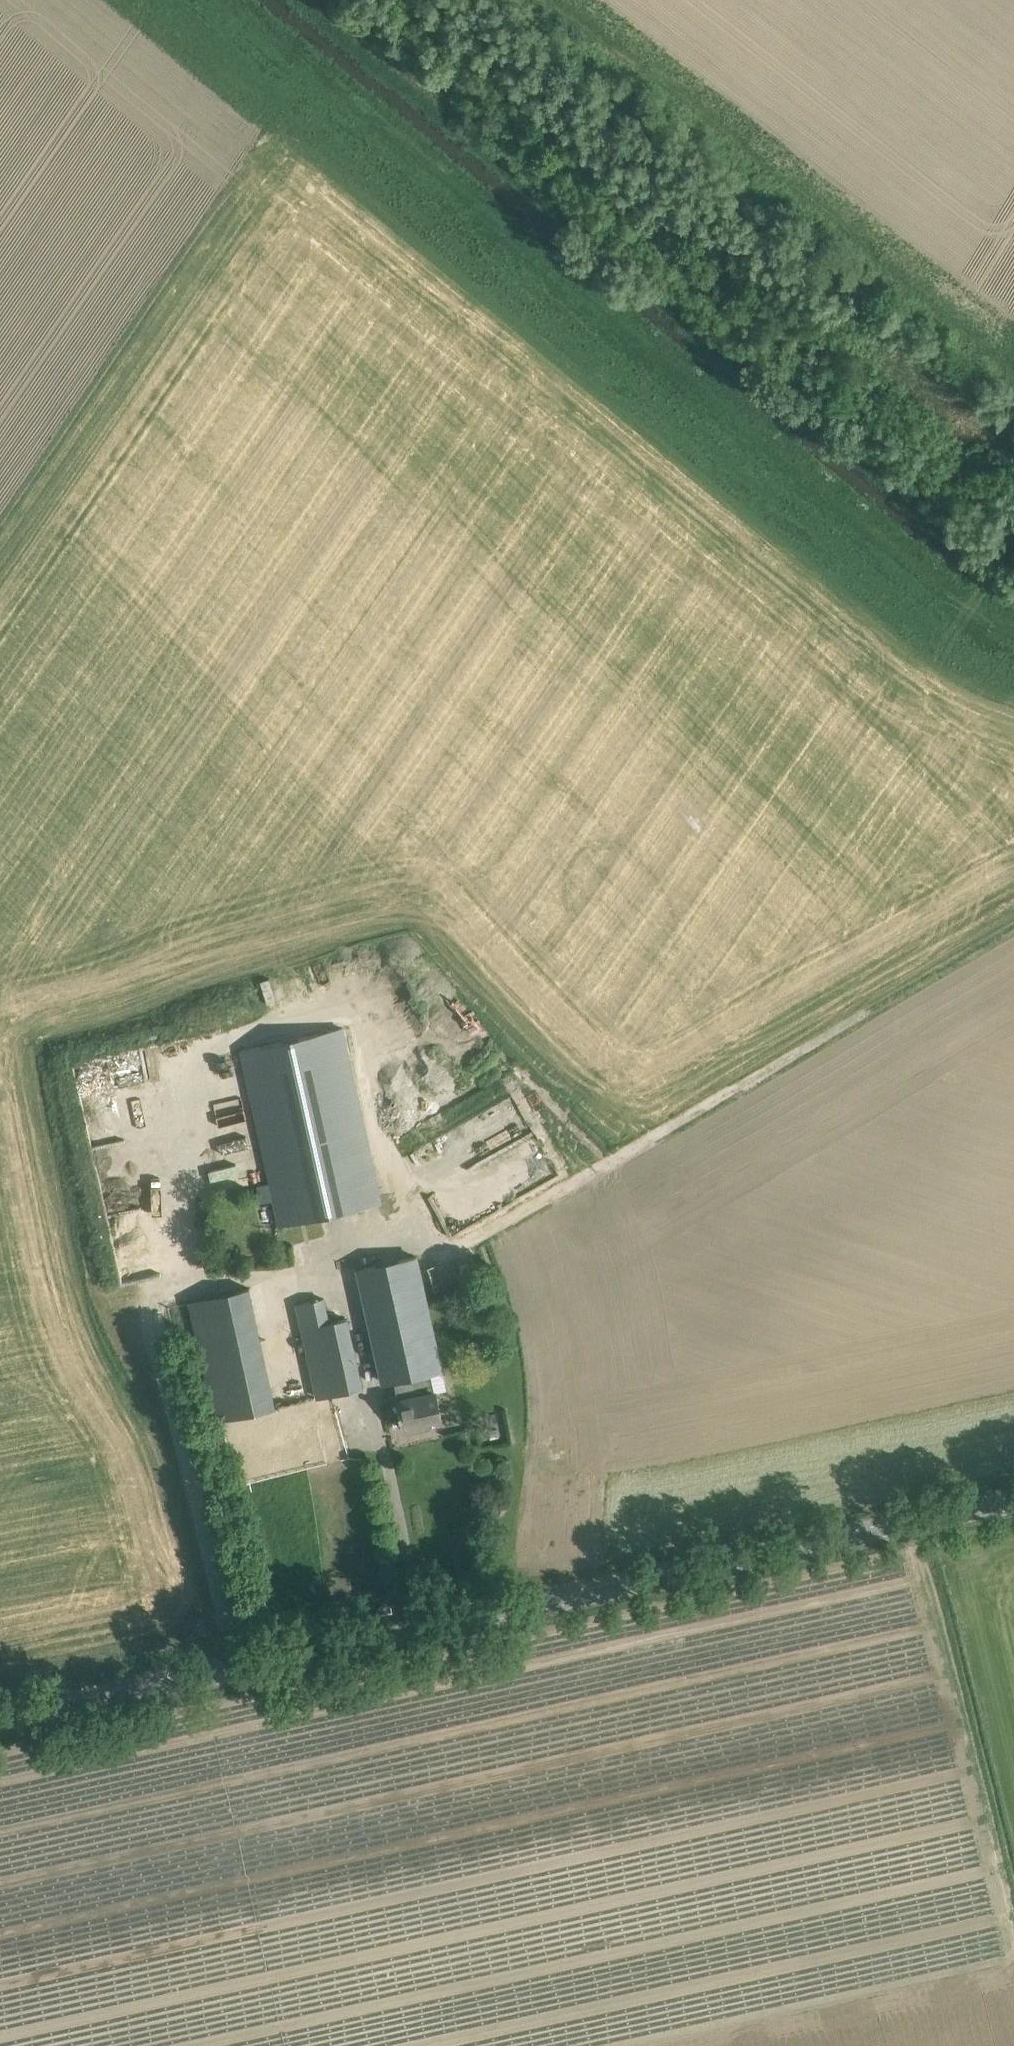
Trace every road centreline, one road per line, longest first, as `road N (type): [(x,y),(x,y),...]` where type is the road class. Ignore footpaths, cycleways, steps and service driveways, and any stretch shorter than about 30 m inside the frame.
road 1 (unclassified): [(0,1709),(342,1628),(1013,1489)]
road 2 (track): [(1013,370),(548,0)]

